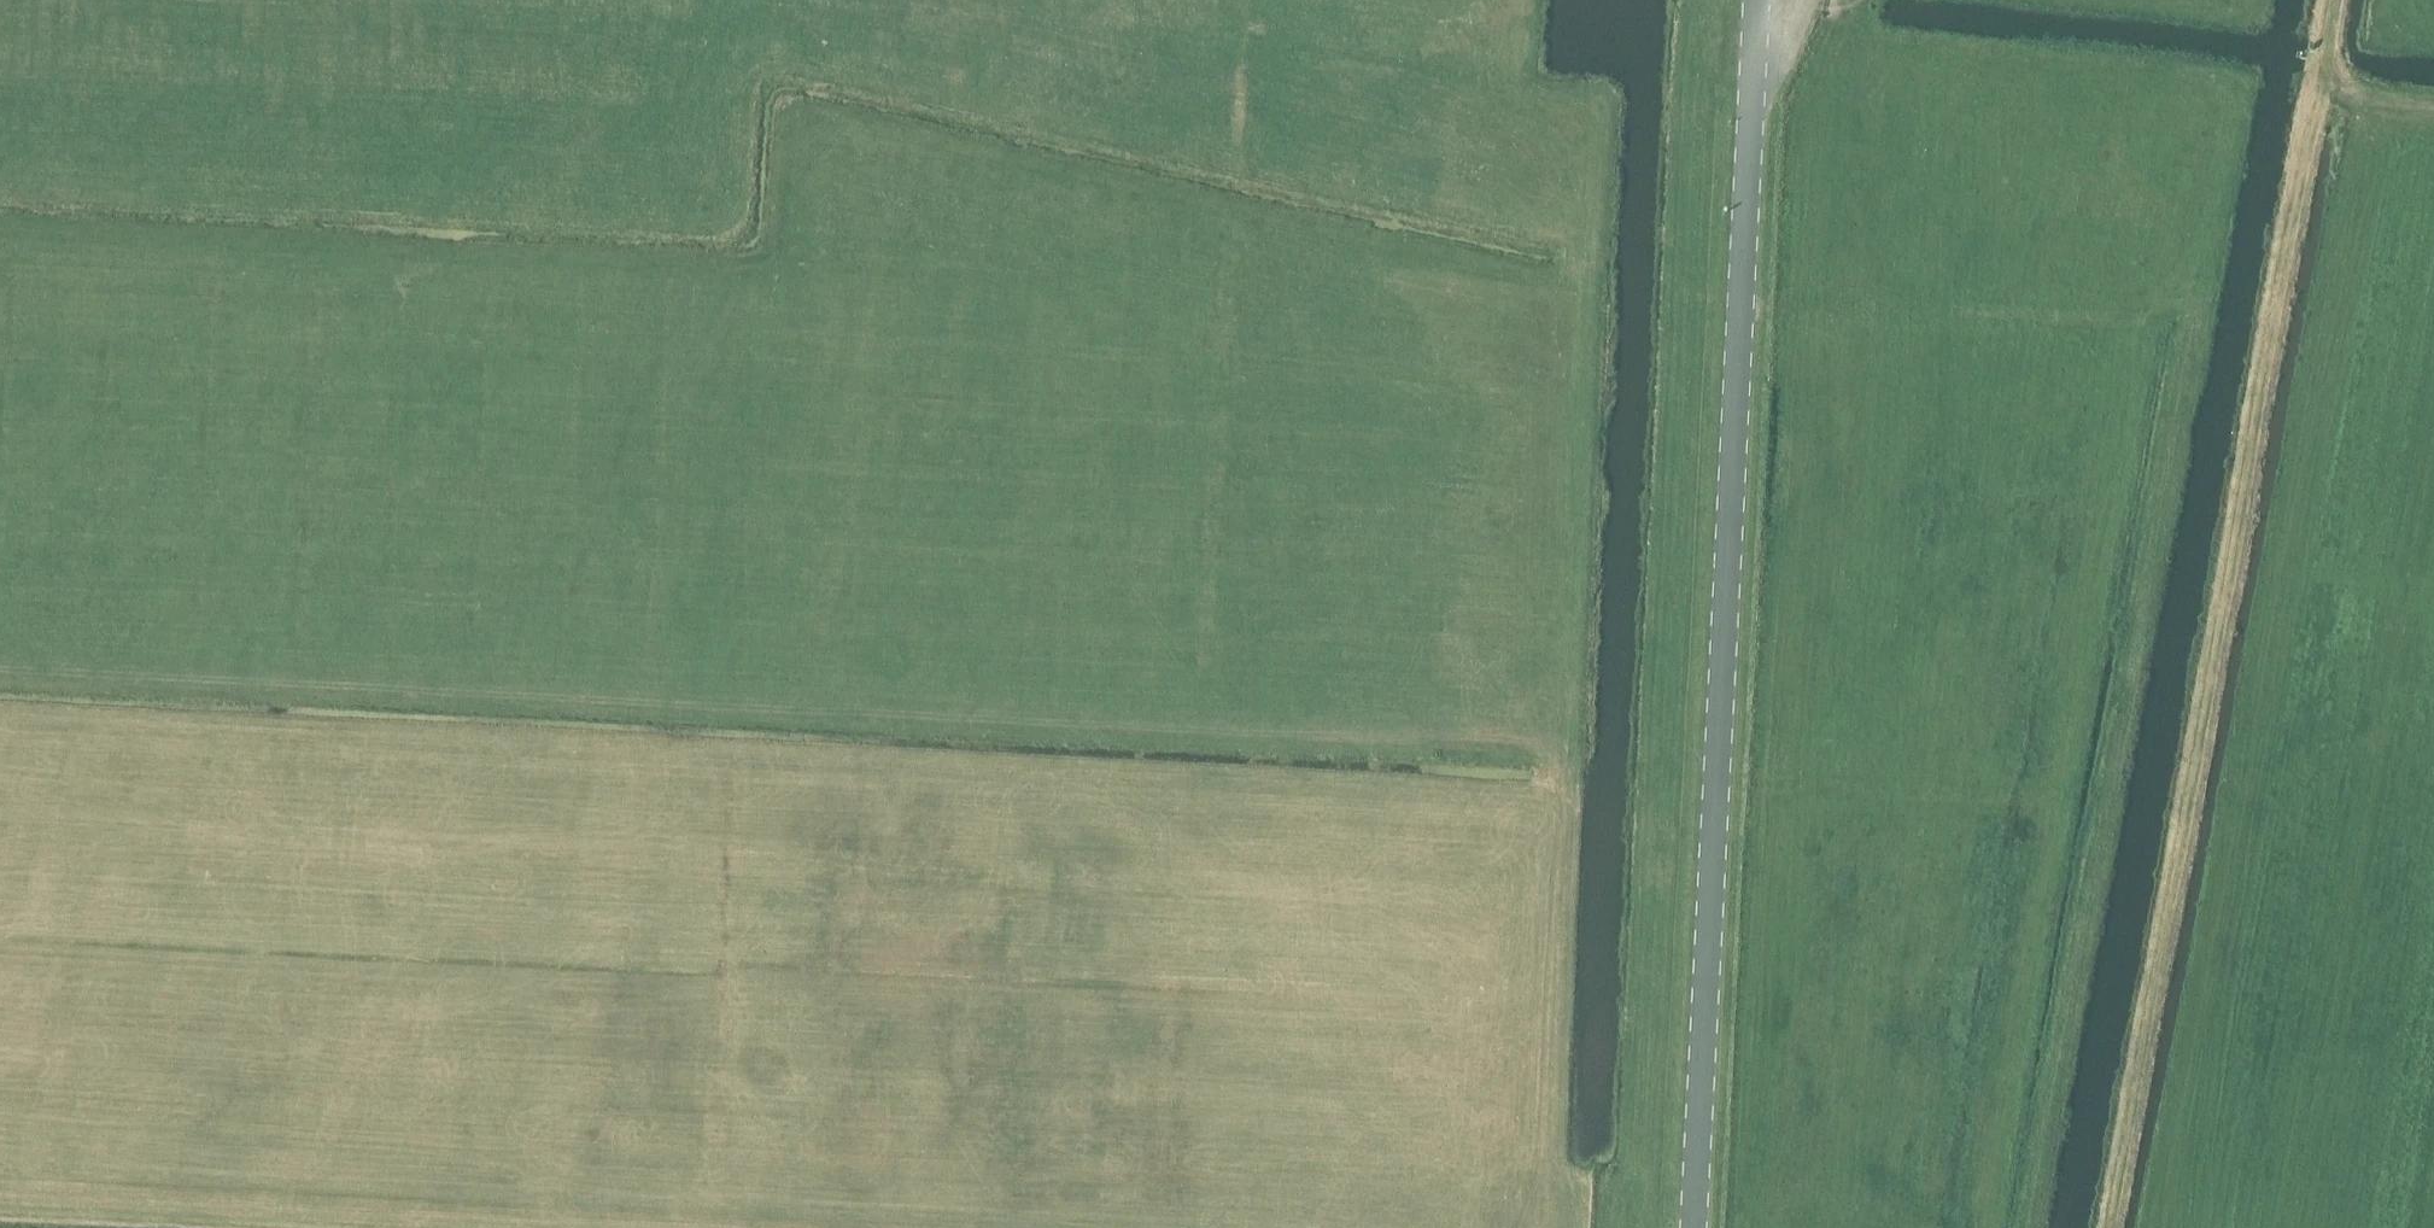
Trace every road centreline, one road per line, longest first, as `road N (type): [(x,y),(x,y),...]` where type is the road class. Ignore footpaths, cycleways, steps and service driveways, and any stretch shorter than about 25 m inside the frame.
road 1 (track): [(0,1197),(582,1227)]

